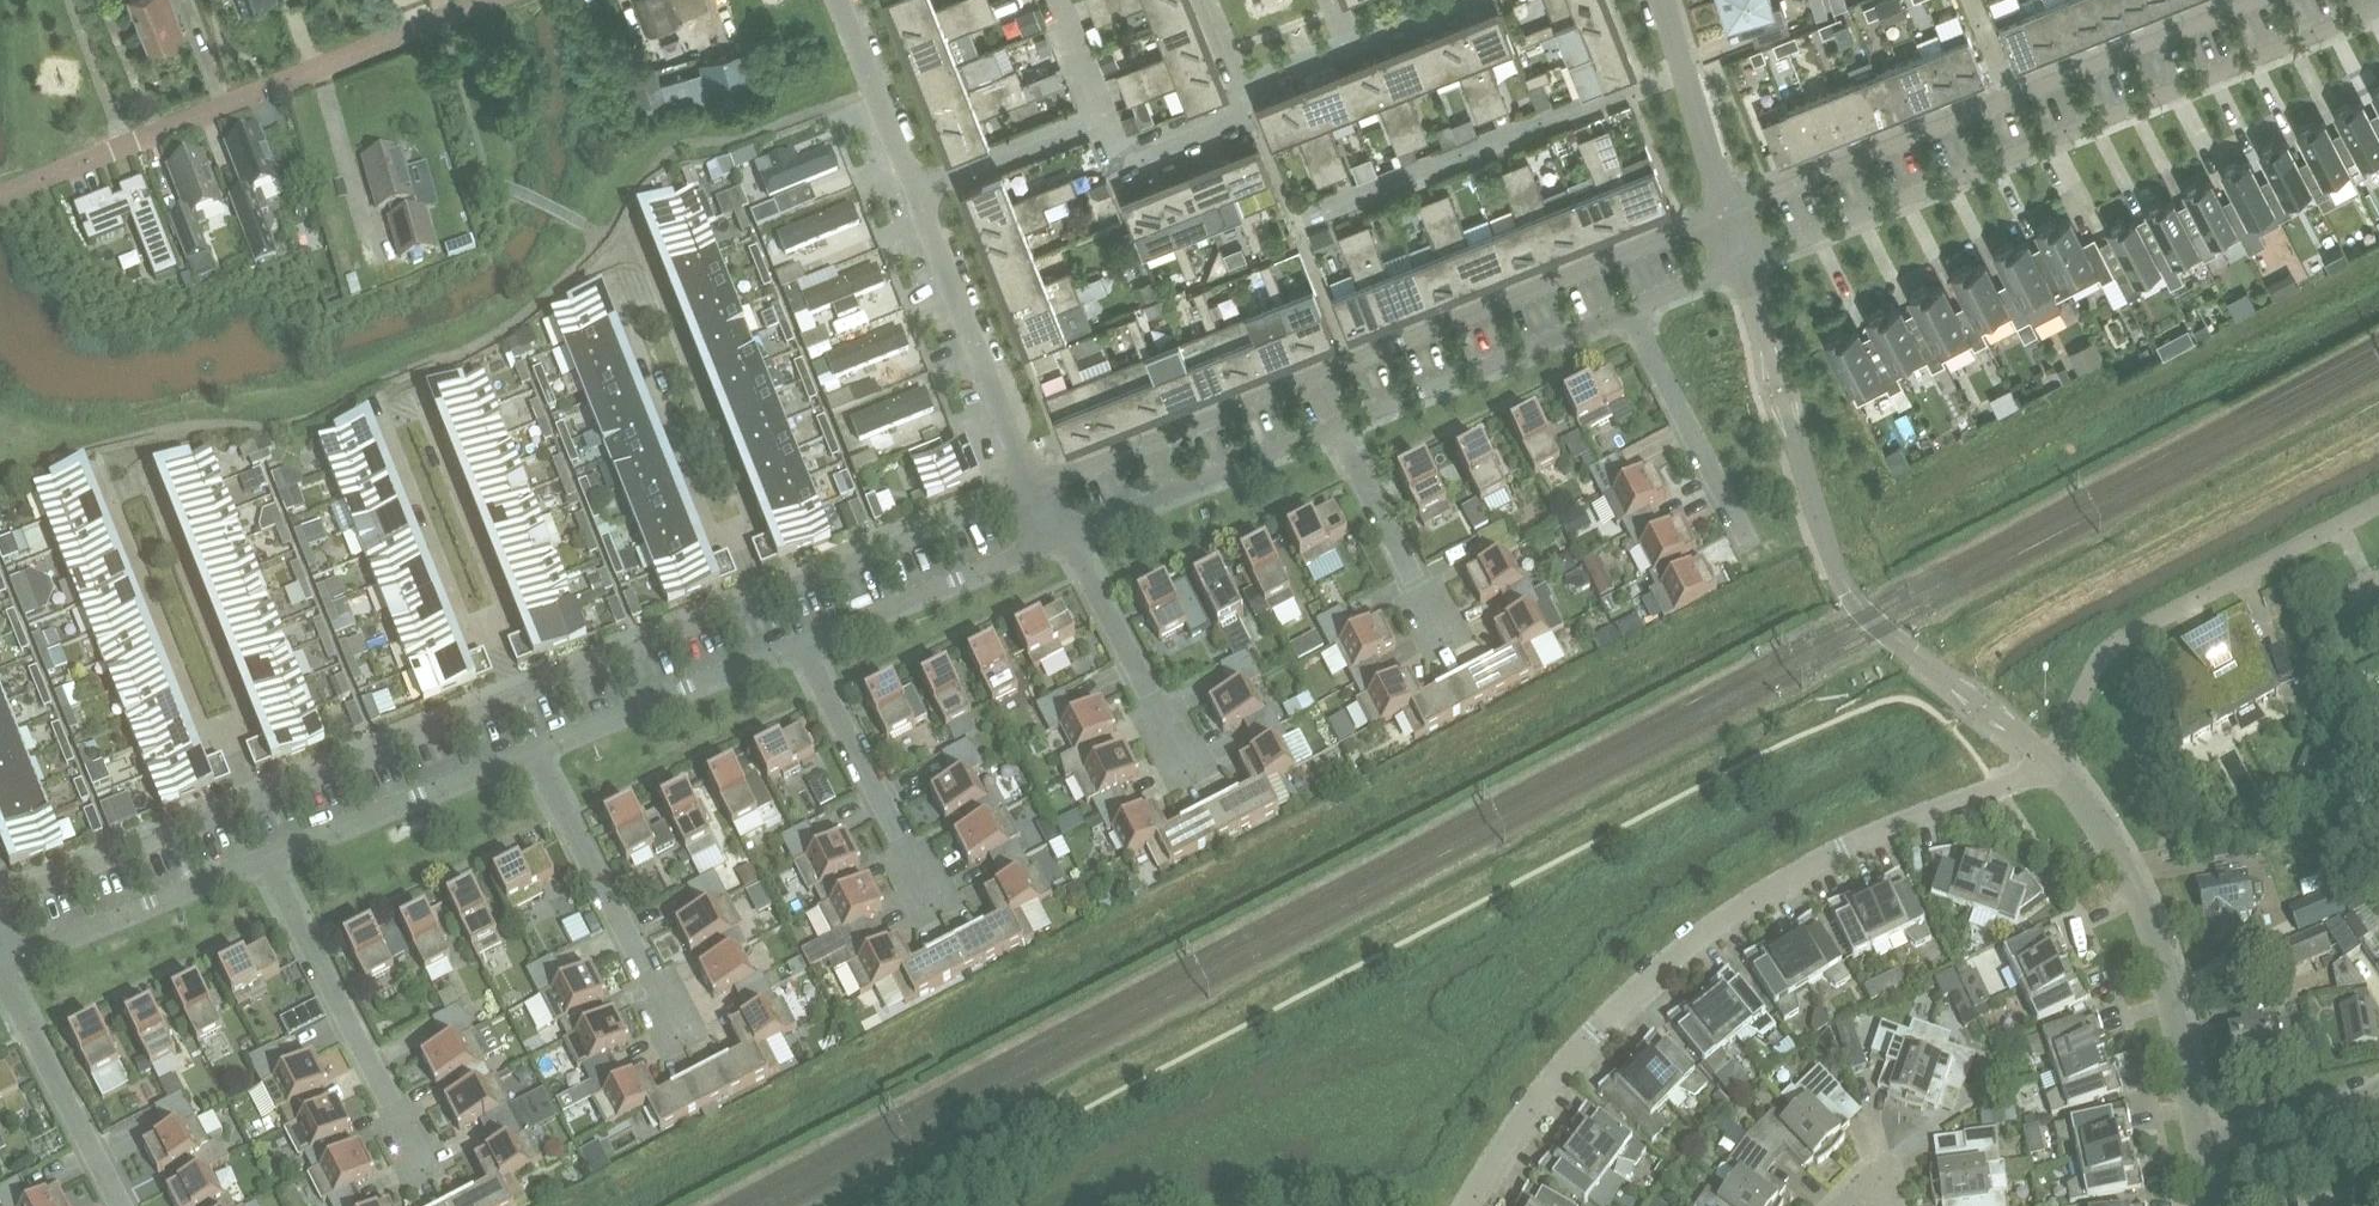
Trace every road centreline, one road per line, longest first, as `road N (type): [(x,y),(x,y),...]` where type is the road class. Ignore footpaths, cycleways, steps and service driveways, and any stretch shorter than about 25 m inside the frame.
road 1 (residential): [(1467,1205),(1537,1094),(1662,967),(1840,848),(2045,761)]
road 2 (residential): [(1726,213),(1035,490)]
road 3 (residential): [(1741,263),(2378,10)]
road 4 (residential): [(2045,761),(1883,629),(1847,587),(1741,263)]
road 5 (residential): [(2260,0),(1726,213)]
road 6 (residential): [(0,195),(488,0)]
road 7 (residential): [(2045,761),(2117,647),(2378,507)]
road 8 (residential): [(2198,1143),(2165,964),(2140,892),(2045,761)]
road 9 (residential): [(262,855),(430,1177)]
road 10 (residential): [(103,485),(144,470),(241,717),(229,740)]
road 11 (residential): [(657,274),(619,297),(717,543),(739,549)]
road 12 (residential): [(531,748),(683,1042)]
road 13 (residential): [(1035,490),(915,190)]
road 14 (residential): [(1334,426),(1627,309)]
road 15 (residential): [(493,645),(504,621),(421,401),(381,416)]
road 16 (residential): [(799,641),(938,909)]
road 17 (residential): [(229,740),(205,742),(103,485)]
road 18 (residential): [(739,549),(752,525),(657,274)]
road 19 (residential): [(1035,490),(761,597)]
road 20 (residential): [(262,855),(531,748)]
road 21 (residential): [(1066,534),(1334,426)]
road 22 (residential): [(531,748),(799,641)]
road 23 (residential): [(799,641),(1066,534)]
road 24 (residential): [(0,960),(262,855)]
road 25 (residential): [(512,697),(256,800)]
road 26 (residential): [(256,800),(0,901)]
road 27 (residential): [(1066,534),(1194,777)]
road 28 (residential): [(761,597),(512,697)]
road 29 (residential): [(381,416),(470,638),(493,645)]
road 30 (residential): [(0,974),(121,1205)]
road 31 (residential): [(1627,309),(1748,539)]
road 32 (residential): [(1334,426),(1448,644)]
road 33 (residential): [(1726,213),(1662,0)]
road 34 (residential): [(915,190),(839,0)]
road 35 (residential): [(1101,116),(915,190)]
road 36 (residential): [(1240,89),(1235,115),(1119,161),(1101,116)]
road 37 (residential): [(2198,1143),(2322,1112),(2378,1085)]
road 38 (residential): [(1101,116),(1054,0)]
road 39 (residential): [(1627,309),(1741,263)]
road 40 (residential): [(1463,0),(1351,45)]

